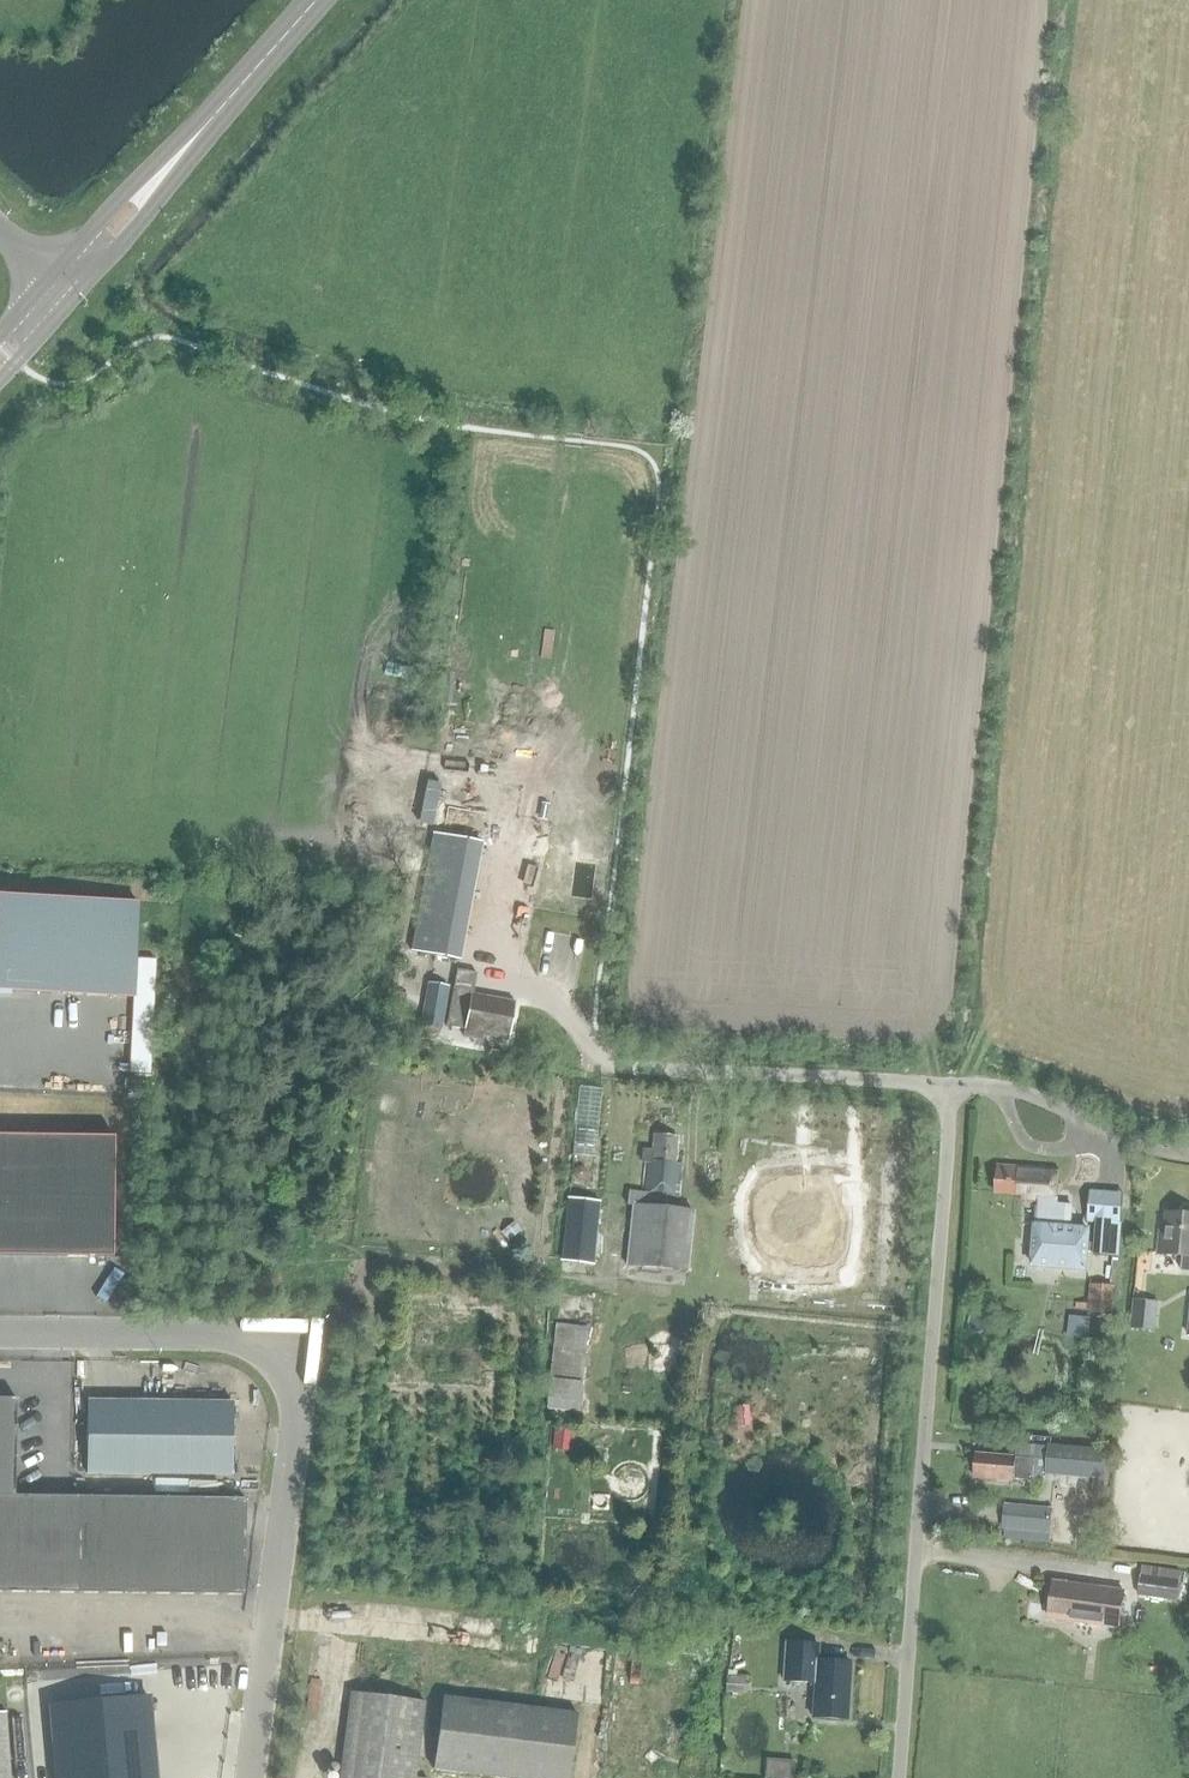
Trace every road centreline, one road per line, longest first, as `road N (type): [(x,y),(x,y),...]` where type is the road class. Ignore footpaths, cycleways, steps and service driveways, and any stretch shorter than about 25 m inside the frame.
road 1 (unclassified): [(0,1335),(255,1339),(288,1373),(297,1413),(248,1777)]
road 2 (residential): [(899,1777),(949,1084)]
road 3 (residential): [(949,1084),(619,1064),(590,1034),(597,968)]
road 4 (residential): [(949,1084),(1012,1089),(1141,1145),(1188,1154)]
road 5 (tertiary): [(198,132),(177,138),(49,277)]
road 6 (tertiary): [(73,297),(193,156),(198,132)]
road 7 (tertiary): [(198,132),(315,0)]

